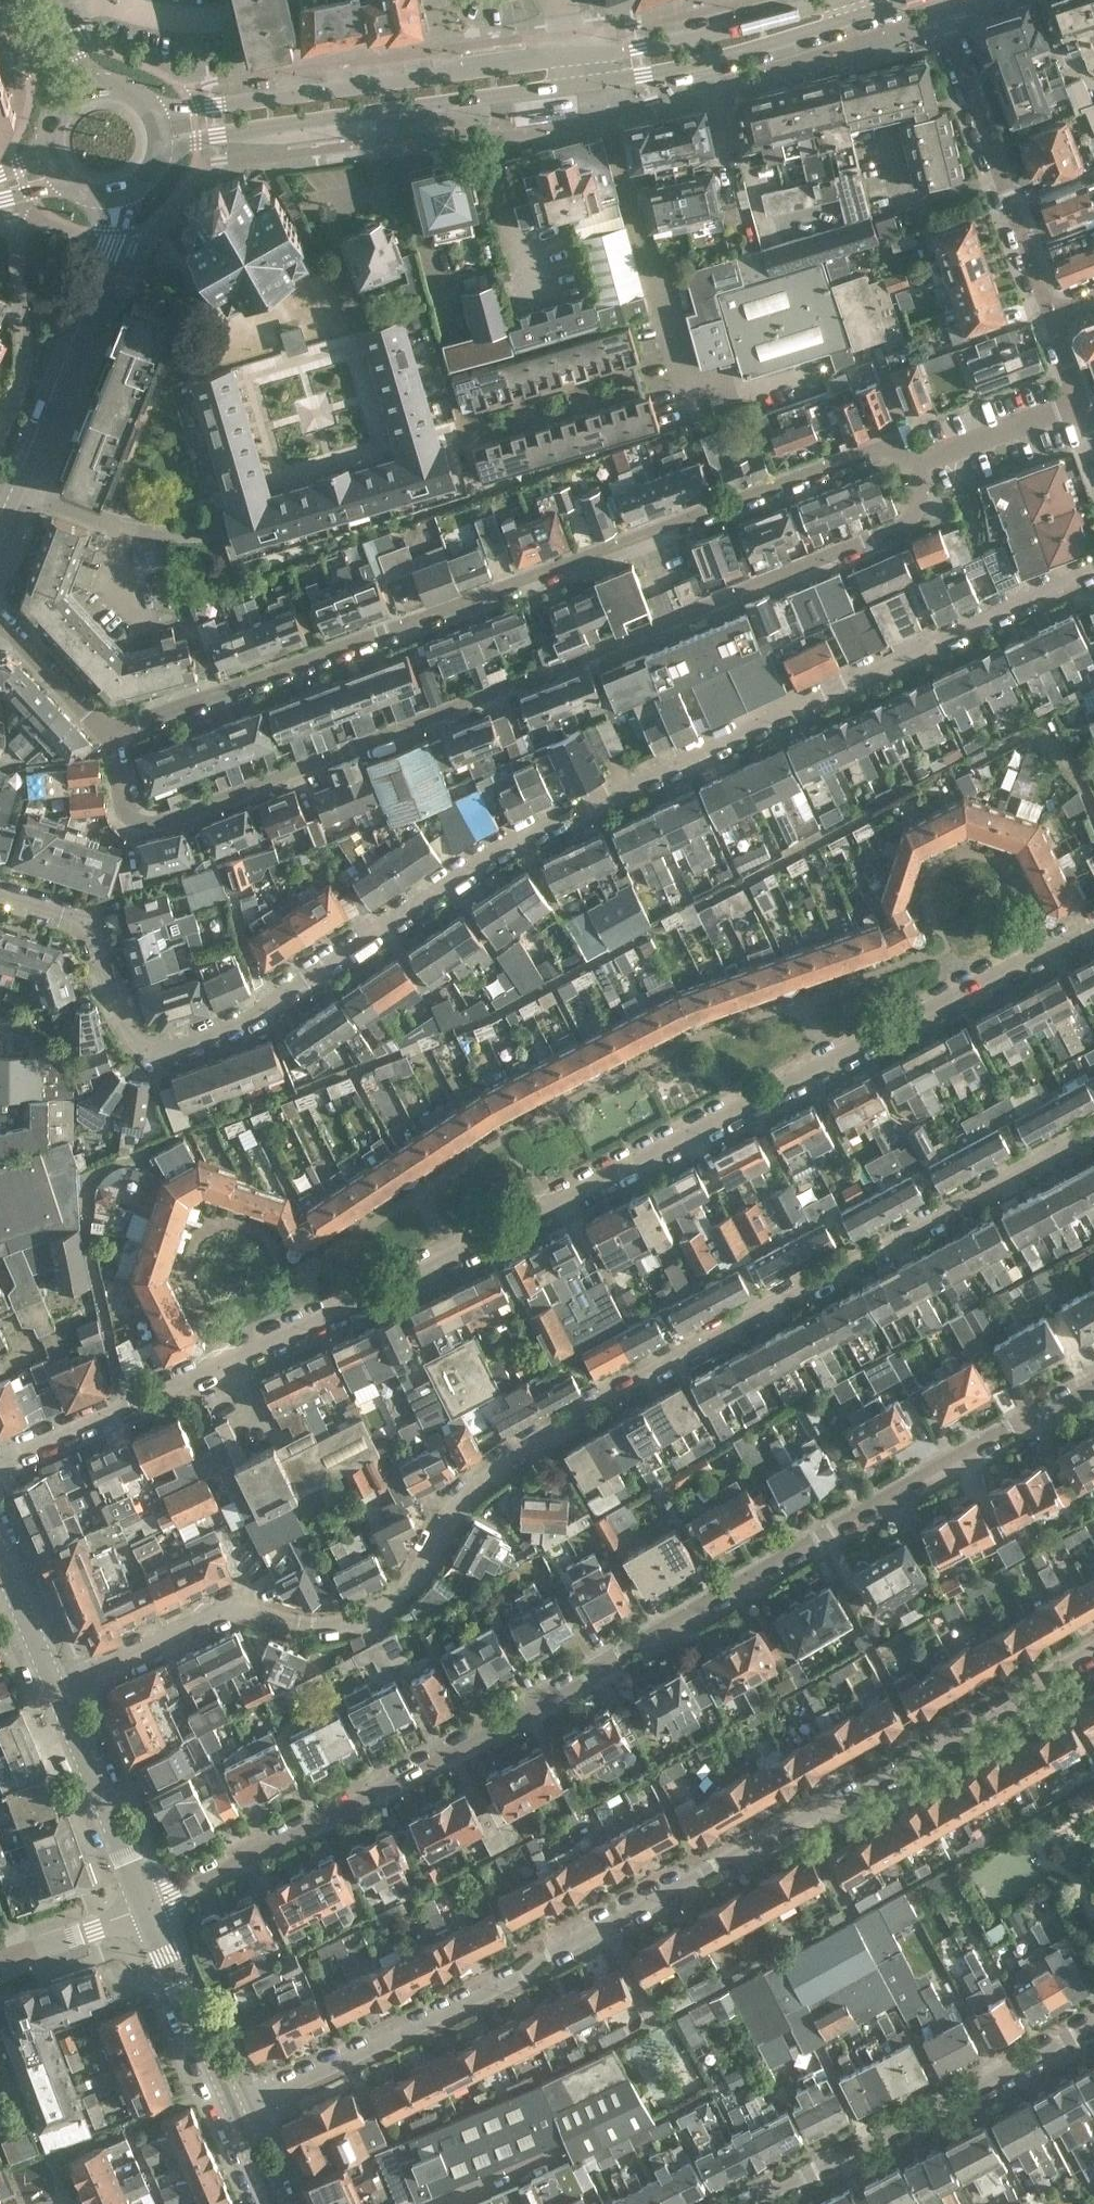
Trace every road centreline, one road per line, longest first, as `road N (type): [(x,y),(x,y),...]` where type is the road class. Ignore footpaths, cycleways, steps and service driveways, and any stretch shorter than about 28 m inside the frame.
road 1 (residential): [(0,894),(72,916),(119,1023),(143,1047),(178,1037),(277,993),(501,847),(1093,571)]
road 2 (residential): [(1093,1133),(608,1389),(513,1450),(461,1498),(428,1562),(395,1600),(349,1621),(302,1624),(227,1609),(49,1685)]
road 3 (residential): [(1093,928),(545,1208),(0,1467)]
road 4 (residential): [(1093,1383),(145,1910)]
road 5 (residential): [(922,459),(918,515),(149,828),(126,814),(110,733)]
road 6 (residential): [(1093,1649),(243,2120)]
road 7 (residential): [(110,733),(889,448),(922,459)]
road 8 (residential): [(469,431),(675,372),(599,84)]
road 9 (secondary): [(593,55),(191,108),(150,103)]
road 10 (secondary): [(162,154),(216,136),(599,84)]
road 11 (residential): [(1093,2027),(916,2132),(768,2203)]
road 12 (residential): [(940,0),(1050,317)]
road 13 (secondary): [(599,84),(732,58),(841,11)]
road 14 (secondary): [(841,11),(593,55)]
road 15 (tertiary): [(145,1910),(49,1685)]
road 16 (tertiary): [(13,481),(103,267)]
road 17 (tertiary): [(243,2120),(145,1910)]
road 18 (residential): [(922,459),(1080,402)]
road 19 (residential): [(0,621),(110,733)]
road 20 (residential): [(0,1959),(145,1910)]
road 21 (tertiary): [(49,1685),(0,1559)]

